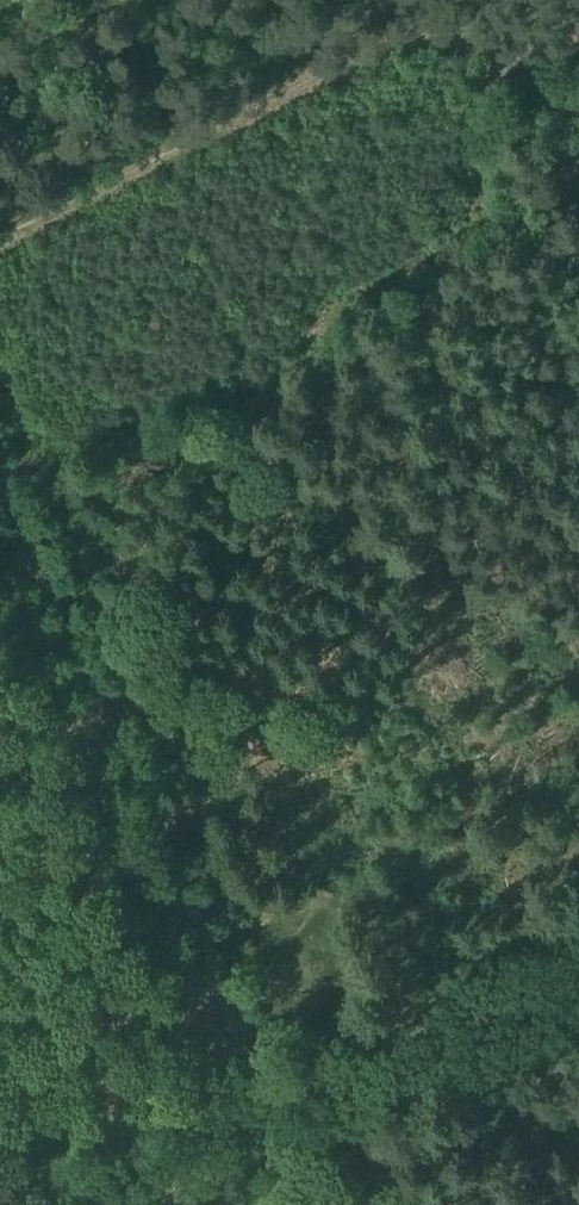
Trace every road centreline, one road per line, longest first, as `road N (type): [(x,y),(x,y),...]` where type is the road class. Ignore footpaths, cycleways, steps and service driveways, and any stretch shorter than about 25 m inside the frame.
road 1 (track): [(0,465),(274,1096)]
road 2 (track): [(0,245),(390,45),(525,65),(578,41)]
road 3 (track): [(274,1096),(578,960)]
road 4 (track): [(19,1204),(274,1096)]

